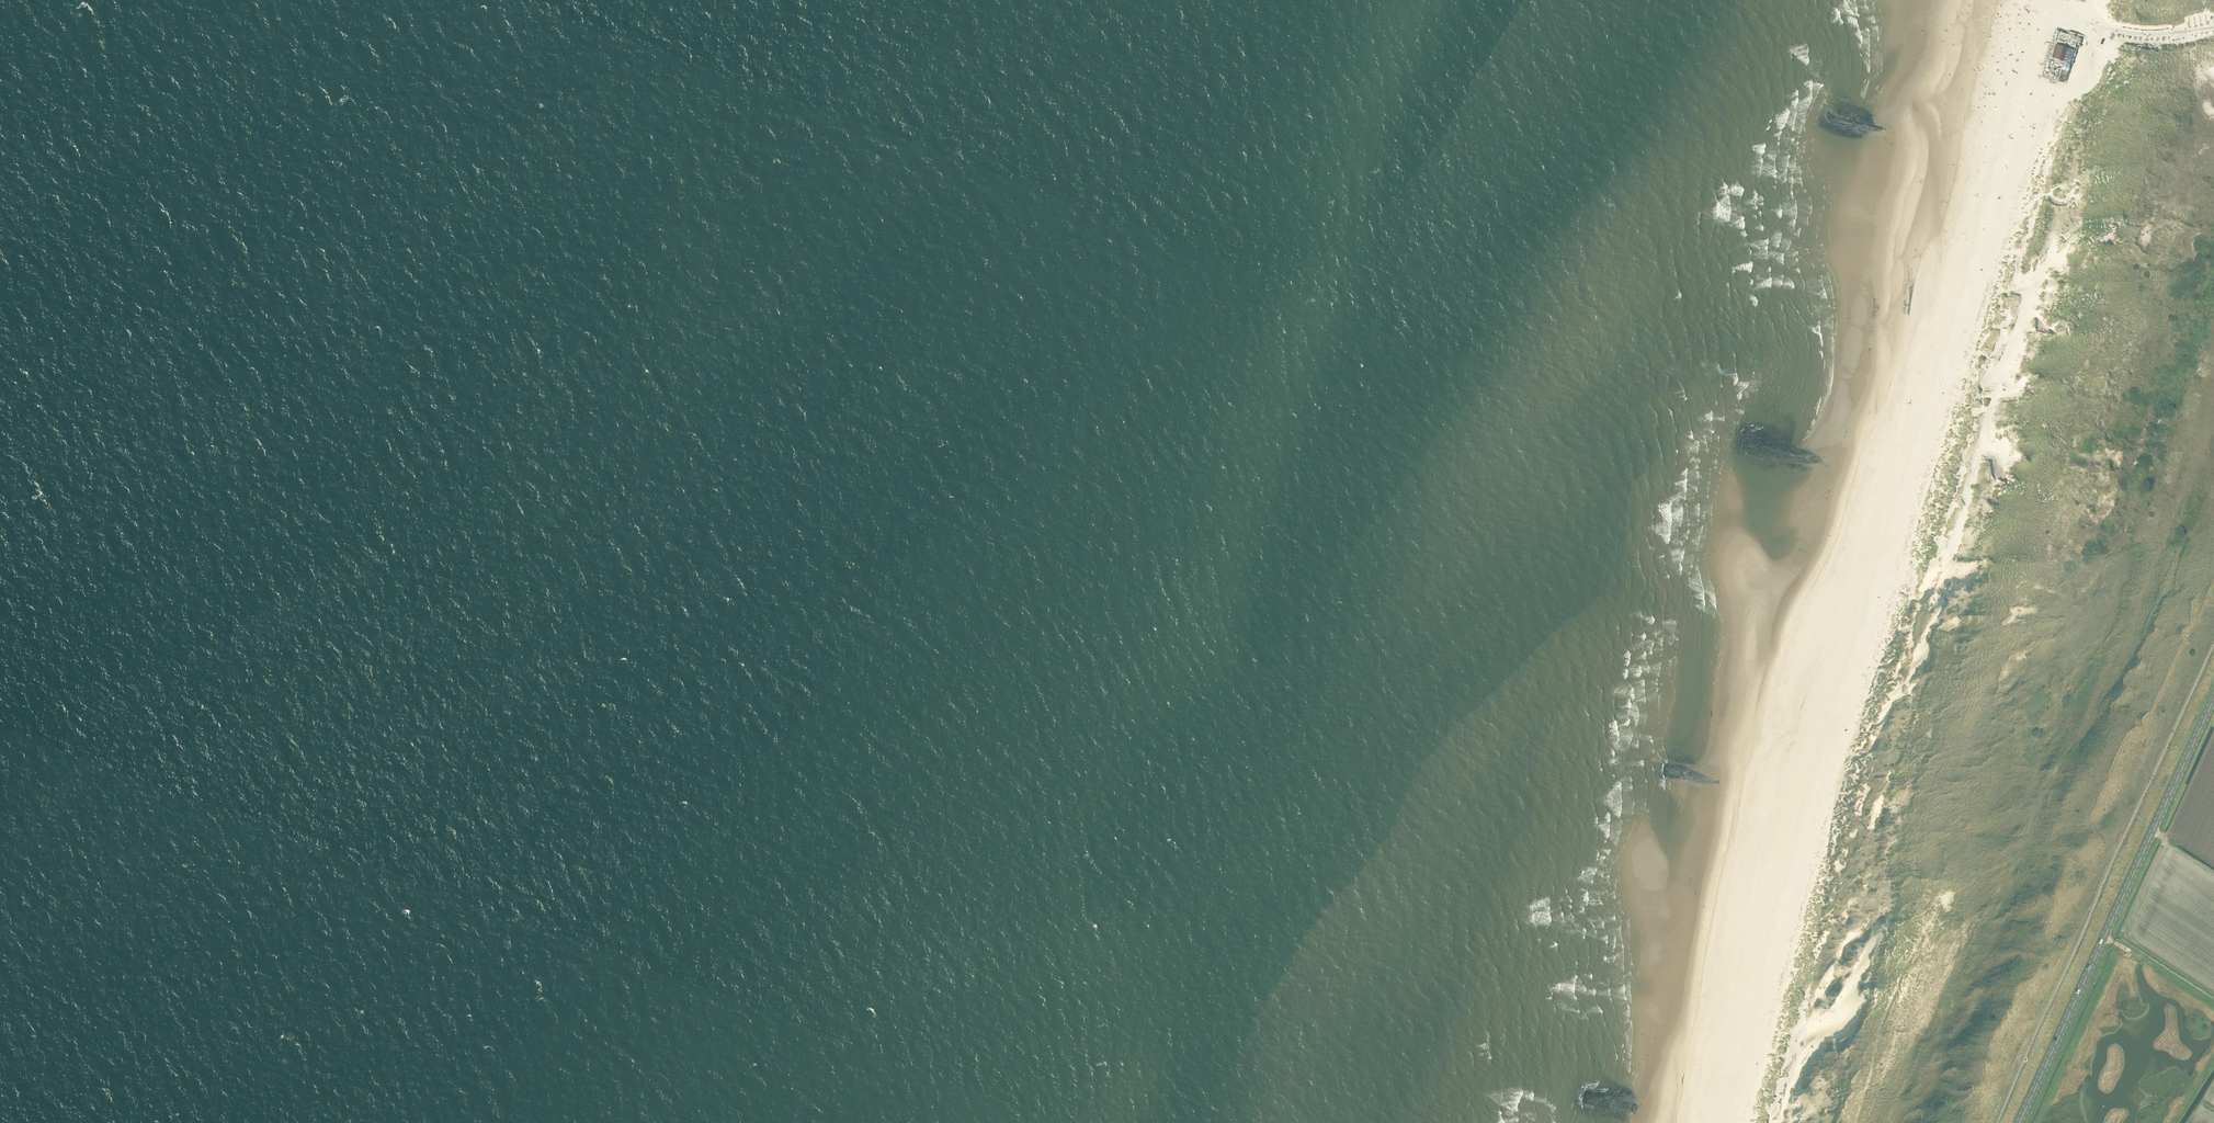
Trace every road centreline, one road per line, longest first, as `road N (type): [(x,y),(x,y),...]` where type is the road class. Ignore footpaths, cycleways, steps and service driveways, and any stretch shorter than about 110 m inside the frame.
road 1 (track): [(2213,394),(2137,619),(2083,735),(2056,774),(2022,854),(1943,900),(1894,992),(1856,1122)]
road 2 (secondary): [(2019,1122),(2213,699)]

